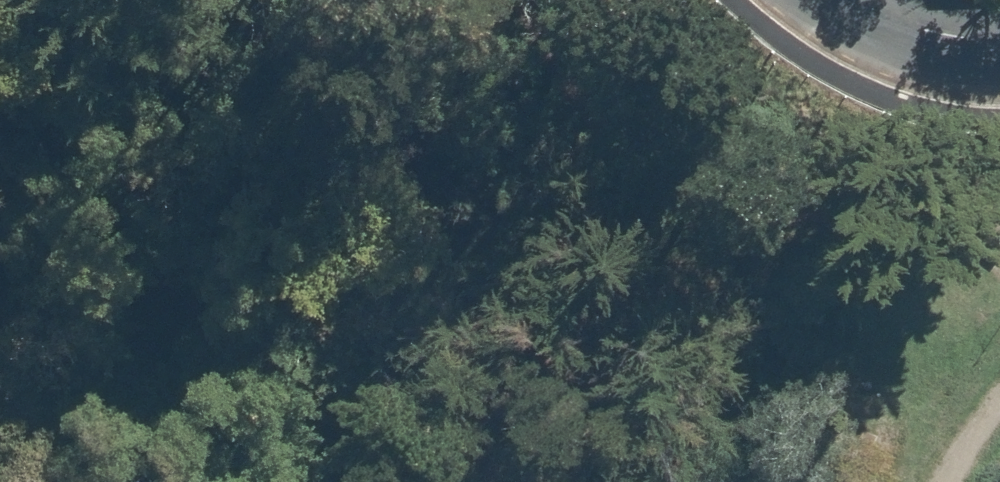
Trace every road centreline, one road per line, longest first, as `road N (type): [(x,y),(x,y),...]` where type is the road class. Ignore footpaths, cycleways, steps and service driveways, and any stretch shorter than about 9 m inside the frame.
road 1 (track): [(324,481),(303,431),(247,353),(54,157),(0,113)]
road 2 (secondary): [(999,45),(860,16),(839,0)]
road 3 (track): [(247,353),(243,481)]

